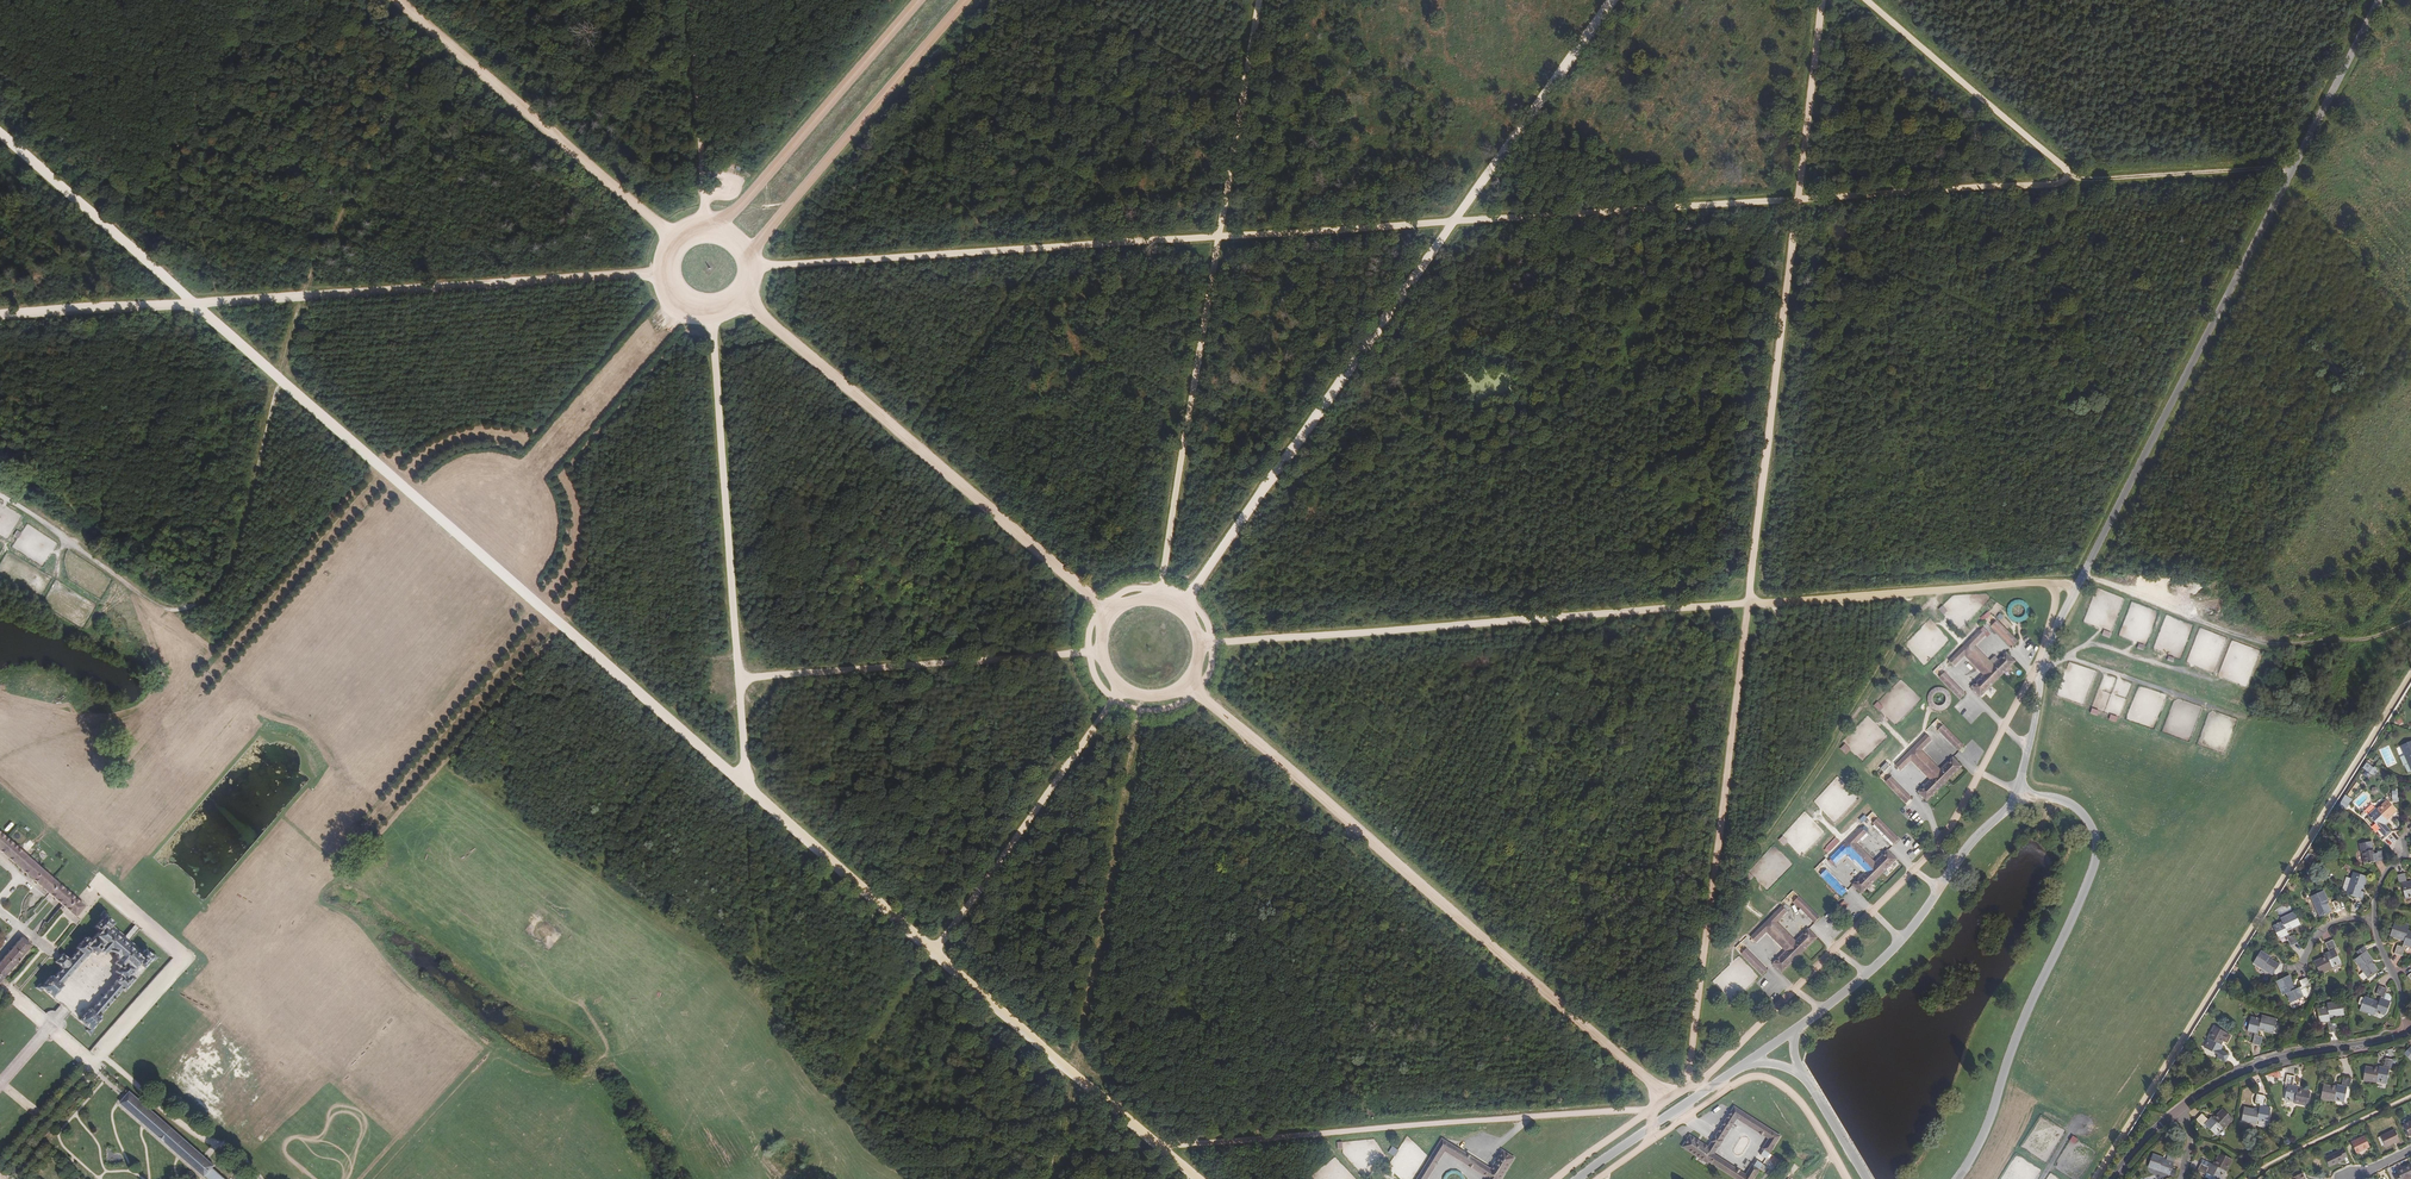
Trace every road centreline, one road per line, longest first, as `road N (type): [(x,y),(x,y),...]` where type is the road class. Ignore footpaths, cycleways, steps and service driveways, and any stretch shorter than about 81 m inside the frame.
road 1 (track): [(1201,1178),(0,135)]
road 2 (track): [(2292,168),(1453,229),(755,266)]
road 3 (track): [(1821,0),(1689,1086),(1732,1086)]
road 4 (track): [(436,0),(303,295),(247,522),(215,591),(189,609),(150,603),(0,497)]
road 5 (track): [(1203,648),(2060,587),(2080,593)]
road 6 (track): [(1612,0),(1183,606)]
road 7 (track): [(0,315),(664,271)]
road 8 (track): [(1188,684),(1666,1100)]
road 9 (track): [(1162,596),(1259,0)]
road 10 (track): [(2096,1178),(2410,678)]
road 11 (track): [(1650,1140),(1650,1112),(1639,1111),(1165,1148)]
road 12 (track): [(744,300),(1109,613)]
road 13 (track): [(711,315),(744,784)]
road 14 (track): [(1141,700),(1074,1075)]
road 15 (track): [(675,240),(396,0)]
road 16 (track): [(1096,652),(739,679)]
road 17 (track): [(751,252),(968,0)]
road 18 (track): [(934,954),(1119,692)]
road 19 (track): [(678,303),(467,542)]
road 20 (track): [(1183,606),(1203,648),(1188,684),(1158,700),(1119,692),(1100,668),(1101,625),(1124,601),(1162,596)]
road 21 (track): [(719,225),(919,0)]
road 22 (track): [(2066,182),(2060,166),(1864,0)]
road 23 (track): [(664,271),(678,303),(711,315),(737,306),(754,275),(743,240),(719,225),(684,232),(664,262)]
road 24 (tertiary): [(2409,1032),(2279,1060),(2177,1110)]
road 25 (track): [(704,225),(690,0)]
road 26 (track): [(102,1054),(181,1124),(233,1149),(262,1178)]
road 27 (track): [(2378,0),(2292,168)]

